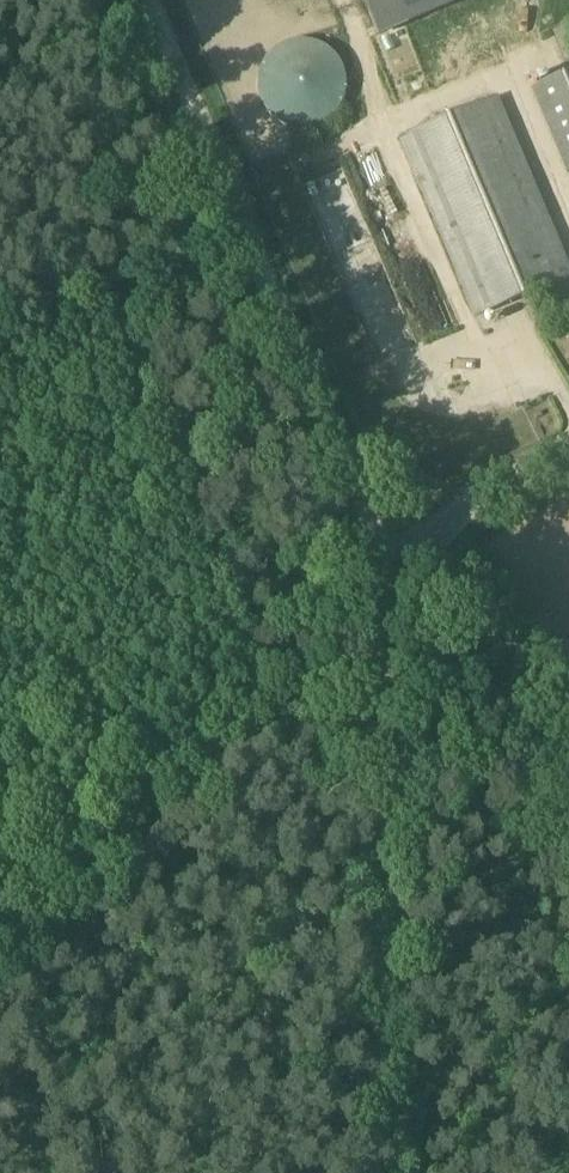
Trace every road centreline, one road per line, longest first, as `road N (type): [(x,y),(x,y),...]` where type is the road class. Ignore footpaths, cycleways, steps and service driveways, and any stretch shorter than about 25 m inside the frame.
road 1 (unclassified): [(386,1172),(396,731),(412,567),(461,512),(568,453)]
road 2 (track): [(412,567),(351,452),(153,0)]
road 3 (track): [(396,731),(266,737),(0,1016)]

